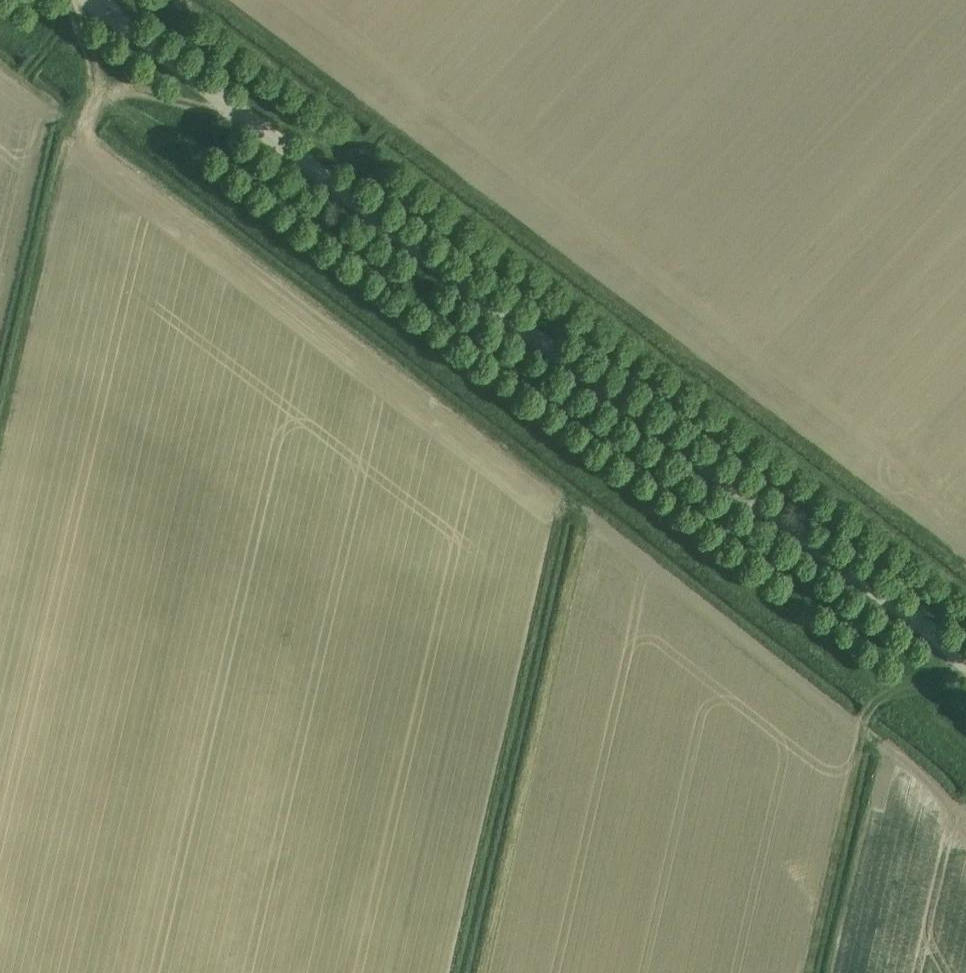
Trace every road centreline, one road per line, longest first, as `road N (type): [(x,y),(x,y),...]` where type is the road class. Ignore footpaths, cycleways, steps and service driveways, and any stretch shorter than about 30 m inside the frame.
road 1 (track): [(965,752),(0,10)]
road 2 (track): [(457,972),(565,499),(75,125)]
road 3 (unclassified): [(107,14),(965,662)]
road 4 (track): [(585,515),(481,972)]
road 5 (track): [(0,426),(63,151),(92,92),(70,0)]
road 6 (track): [(807,972),(867,713),(898,683),(960,657)]
road 7 (track): [(92,86),(278,117),(350,150),(368,145),(384,123)]

